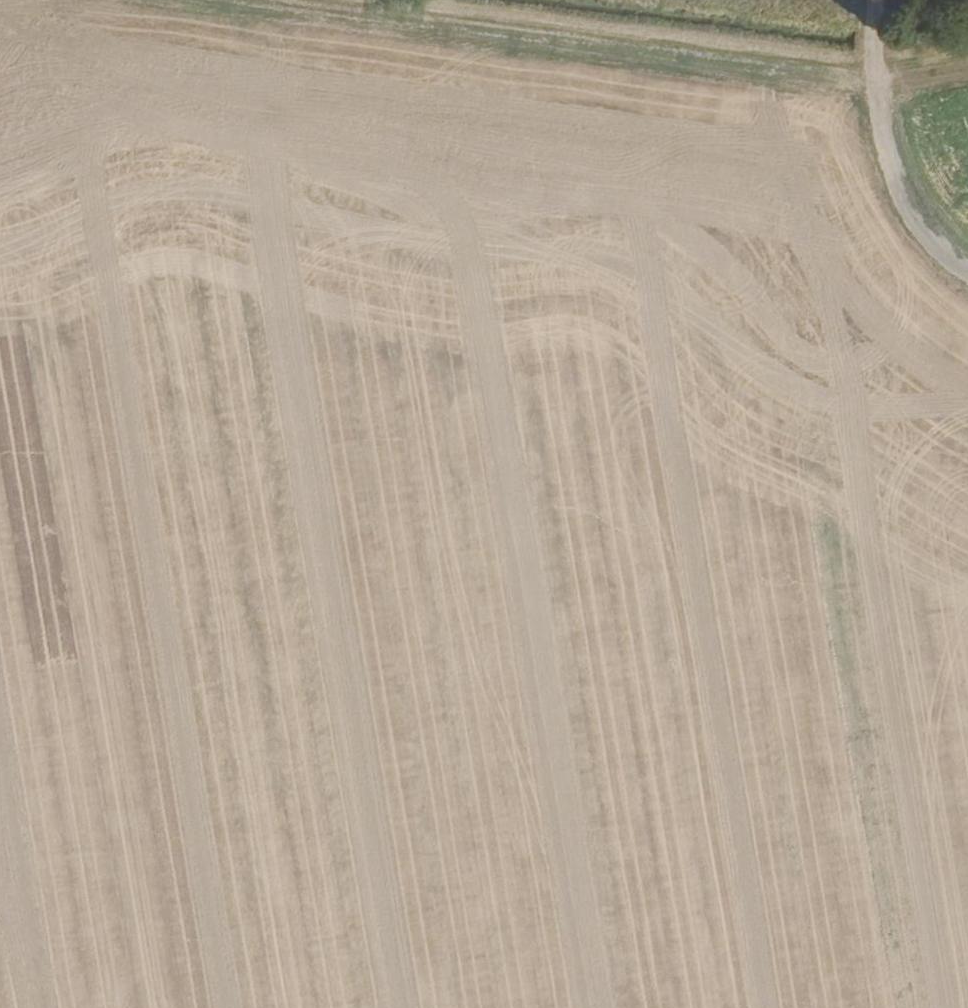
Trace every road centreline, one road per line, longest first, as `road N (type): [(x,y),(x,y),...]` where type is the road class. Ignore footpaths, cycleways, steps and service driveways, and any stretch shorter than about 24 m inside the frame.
road 1 (unclassified): [(967,272),(920,228),(895,189),(872,41),(879,0)]

